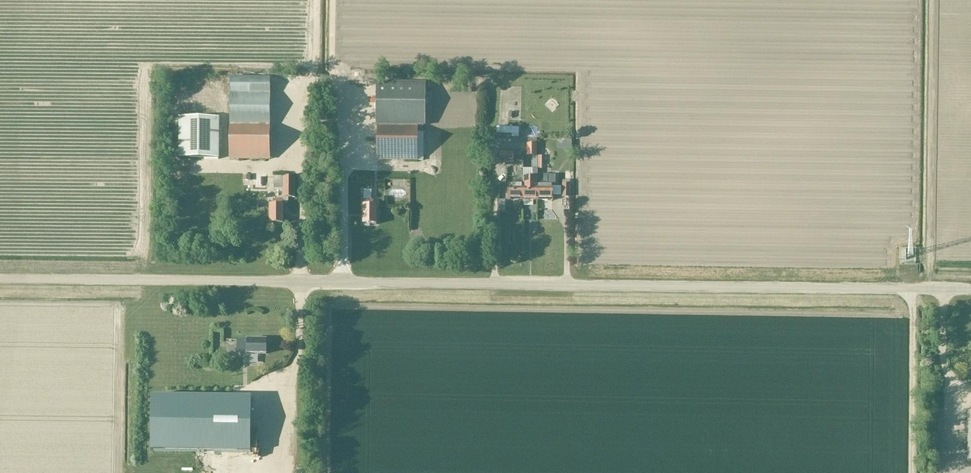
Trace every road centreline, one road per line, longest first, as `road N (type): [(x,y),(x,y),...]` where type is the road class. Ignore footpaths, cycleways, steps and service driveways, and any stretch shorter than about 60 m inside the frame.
road 1 (unclassified): [(970,291),(0,279)]

